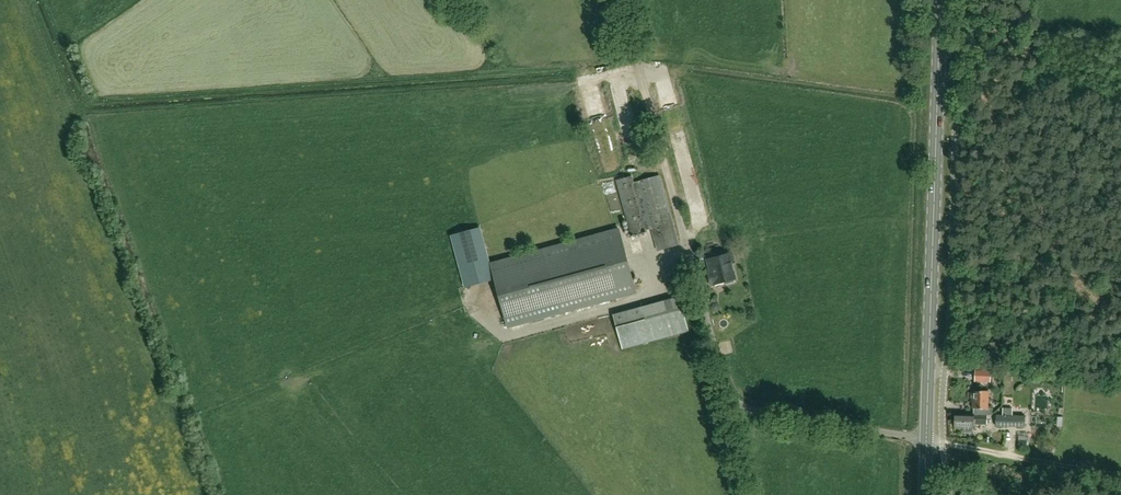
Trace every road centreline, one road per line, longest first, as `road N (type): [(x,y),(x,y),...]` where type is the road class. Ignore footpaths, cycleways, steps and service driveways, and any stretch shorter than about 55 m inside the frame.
road 1 (primary): [(926,441),(940,0)]
road 2 (unclassified): [(926,441),(744,409)]
road 3 (track): [(943,444),(1120,475)]

